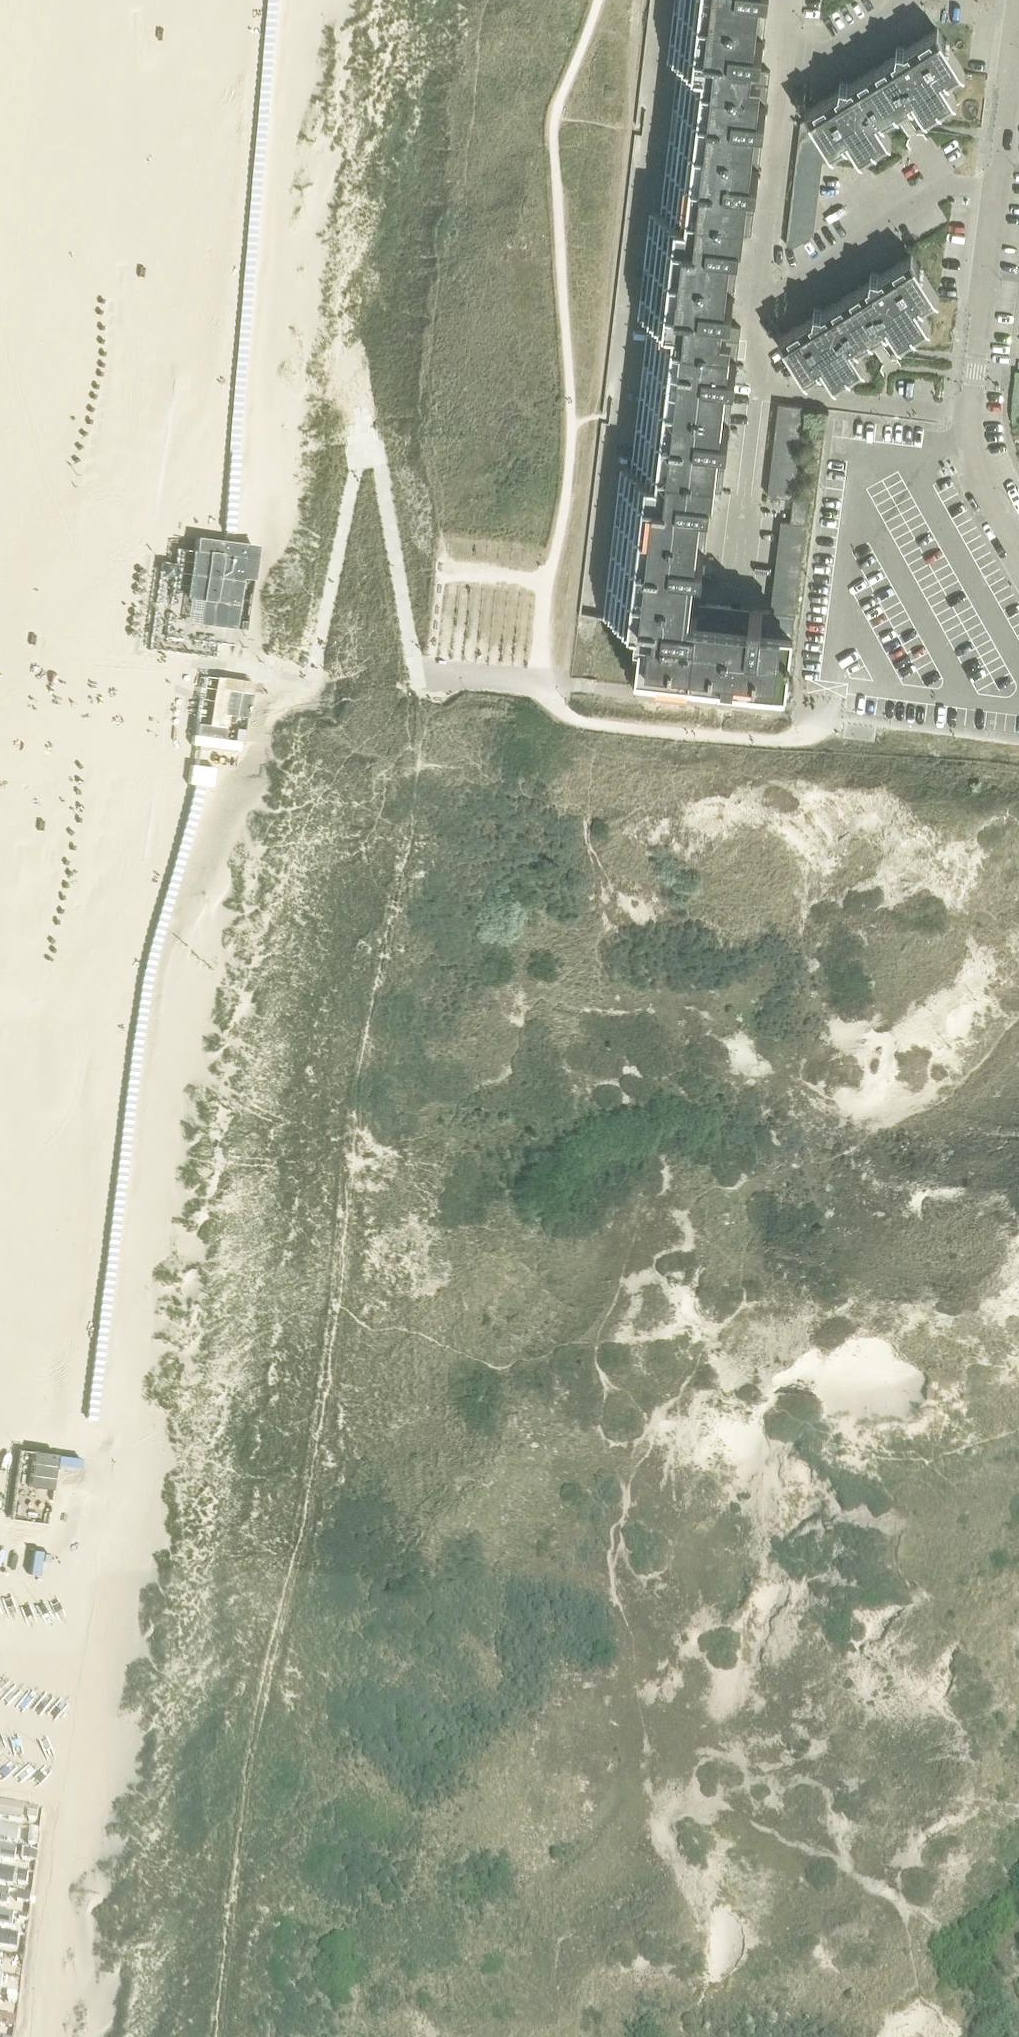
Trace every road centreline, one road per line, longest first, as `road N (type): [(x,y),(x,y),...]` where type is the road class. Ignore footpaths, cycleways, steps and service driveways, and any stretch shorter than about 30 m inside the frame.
road 1 (residential): [(1018,542),(972,432),(1018,55)]

